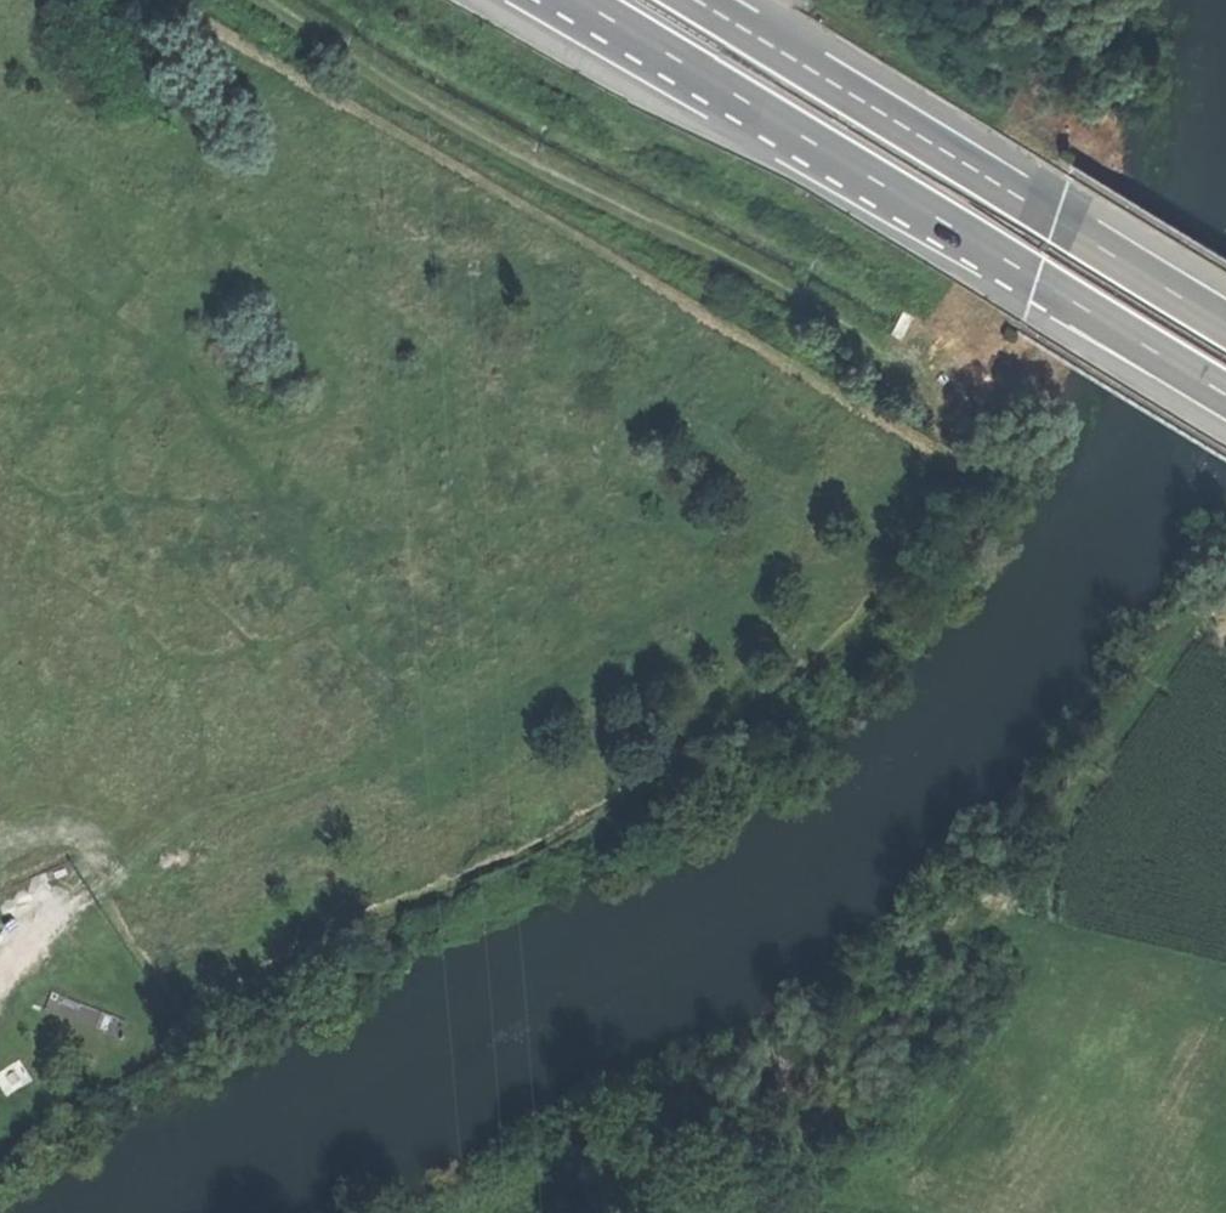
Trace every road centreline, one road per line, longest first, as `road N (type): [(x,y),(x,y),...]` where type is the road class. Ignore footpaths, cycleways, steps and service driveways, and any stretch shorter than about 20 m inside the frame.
road 1 (track): [(288,0),(1012,426)]
road 2 (trunk): [(579,0),(1225,392)]
road 3 (trunk): [(1225,319),(697,0)]

